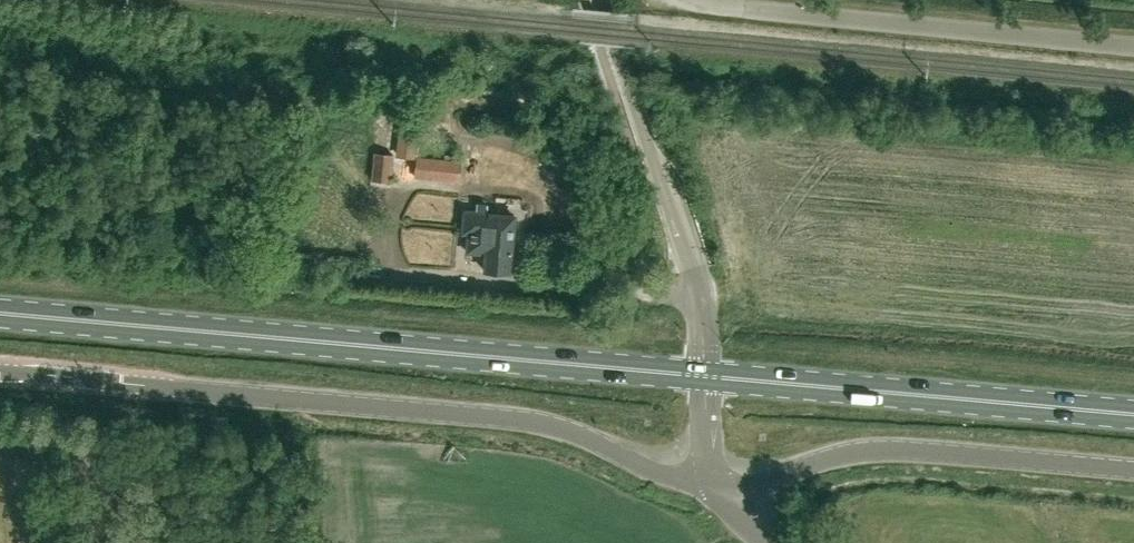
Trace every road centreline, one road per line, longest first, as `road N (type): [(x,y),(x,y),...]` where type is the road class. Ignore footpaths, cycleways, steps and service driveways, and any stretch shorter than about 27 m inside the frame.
road 1 (unclassified): [(715,485),(656,473),(581,435),(522,419),(0,372)]
road 2 (primary): [(704,375),(0,313)]
road 3 (unclassified): [(683,0),(1133,47)]
road 4 (primary): [(1133,413),(704,375)]
road 5 (unclassified): [(1133,470),(887,449),(759,483),(715,485)]
road 6 (unclassified): [(704,375),(704,309),(602,0)]

